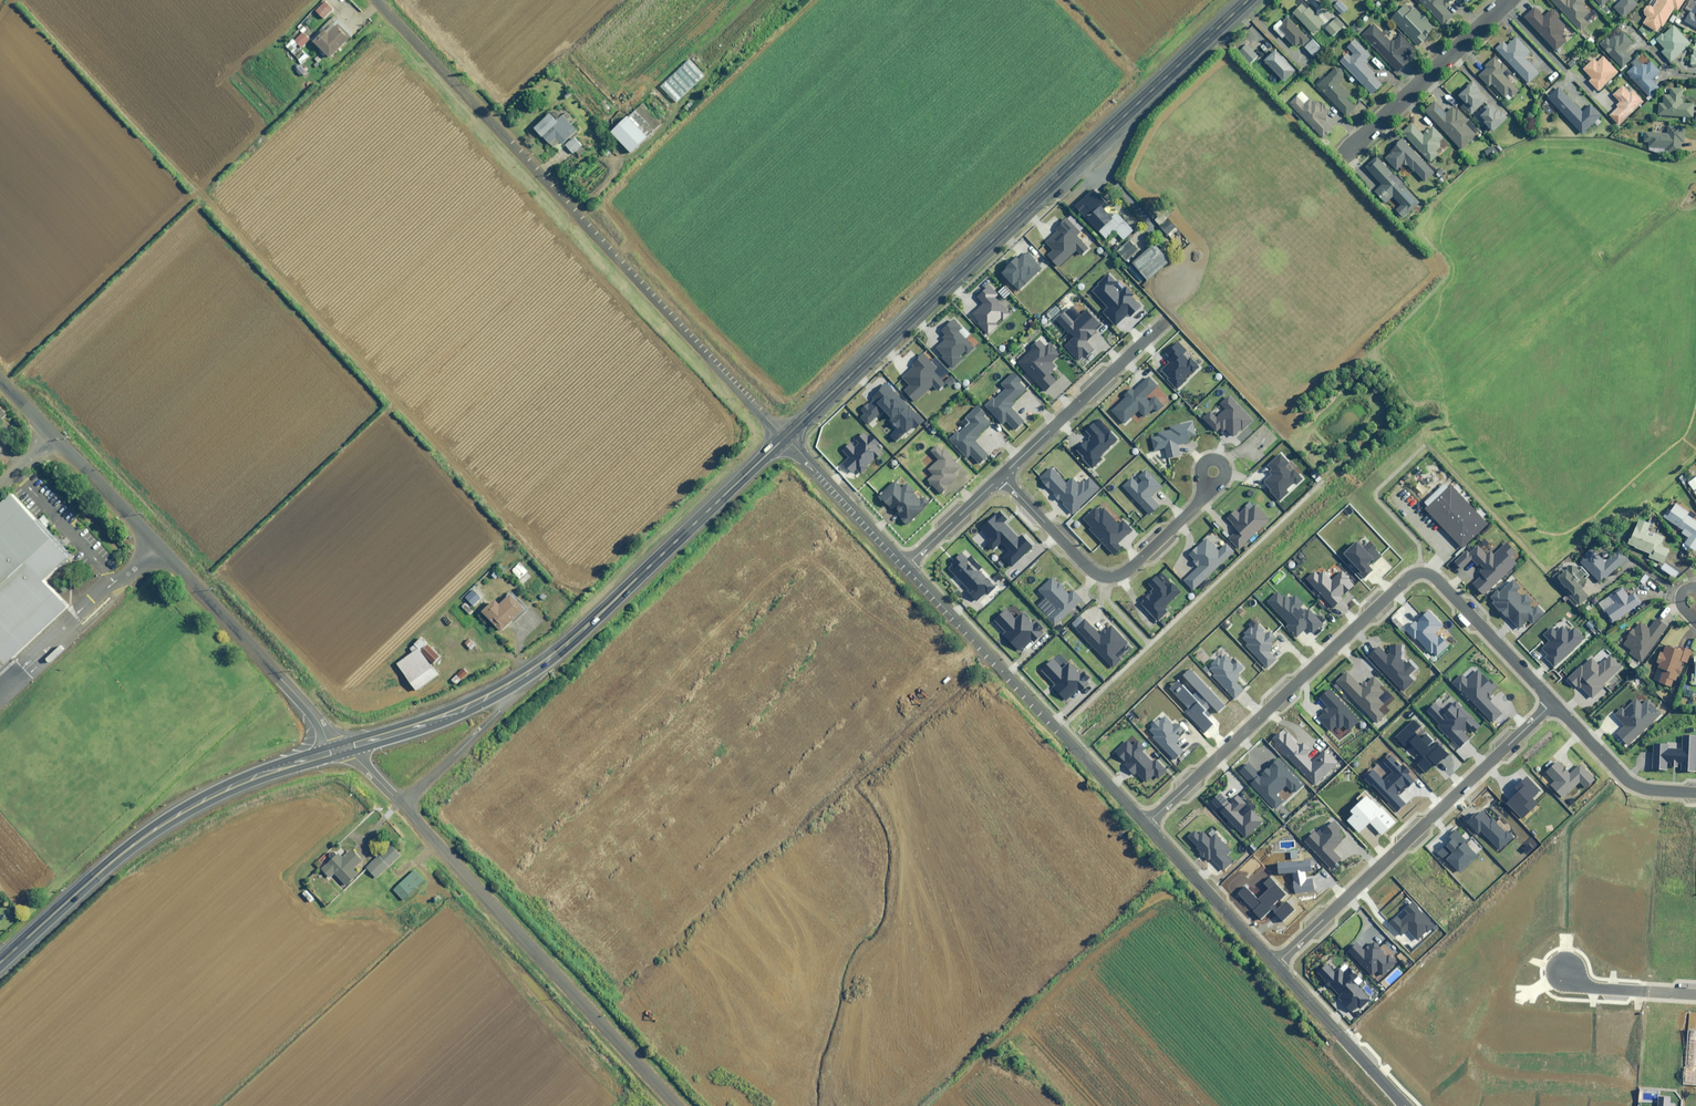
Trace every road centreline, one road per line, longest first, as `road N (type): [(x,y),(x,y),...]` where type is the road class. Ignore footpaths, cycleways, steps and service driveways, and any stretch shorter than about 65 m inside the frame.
road 1 (secondary): [(785,437),(1248,0)]
road 2 (unclassified): [(384,0),(785,437)]
road 3 (residential): [(1553,702),(1436,577),(1414,574),(1145,825)]
road 4 (unclassified): [(0,375),(344,748)]
road 5 (secondary): [(344,748),(176,814),(0,963)]
road 6 (unclassified): [(678,1105),(402,805)]
road 7 (residential): [(1274,965),(1553,702)]
road 8 (tertiary): [(905,565),(1145,825)]
road 9 (secondary): [(785,437),(525,676)]
road 10 (residential): [(1204,496),(1124,572),(1105,579),(1001,476)]
road 11 (residential): [(1340,160),(1510,0)]
road 12 (residential): [(1001,476),(1166,321)]
road 13 (secondary): [(525,676),(447,715),(344,748)]
road 14 (tertiary): [(1274,965),(1406,1105)]
road 15 (tertiary): [(1145,825),(1274,965)]
road 16 (unclassified): [(402,805),(525,676)]
road 17 (tertiary): [(785,437),(905,565)]
road 18 (residential): [(1695,790),(1638,783),(1553,702)]
road 19 (residential): [(1695,994),(1588,988),(1565,973)]
road 20 (residential): [(905,565),(1001,476)]

